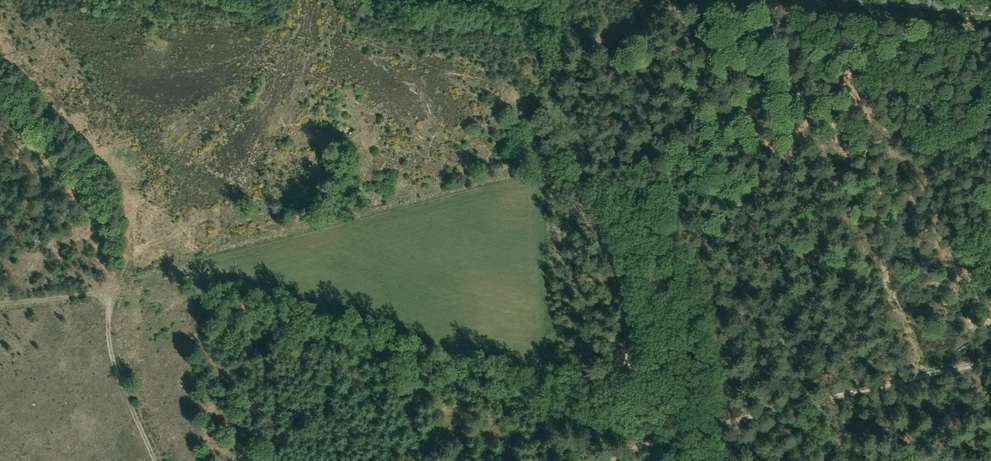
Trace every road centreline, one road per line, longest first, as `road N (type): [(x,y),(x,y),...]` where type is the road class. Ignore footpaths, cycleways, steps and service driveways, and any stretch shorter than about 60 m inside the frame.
road 1 (track): [(108,310),(123,285),(230,277),(438,345),(535,365),(546,362),(550,328),(632,341),(645,351),(660,460)]
road 2 (track): [(611,460),(658,440),(990,361)]
road 3 (track): [(0,303),(104,299),(114,361),(155,460)]
road 4 (unclassified): [(864,0),(990,12)]

